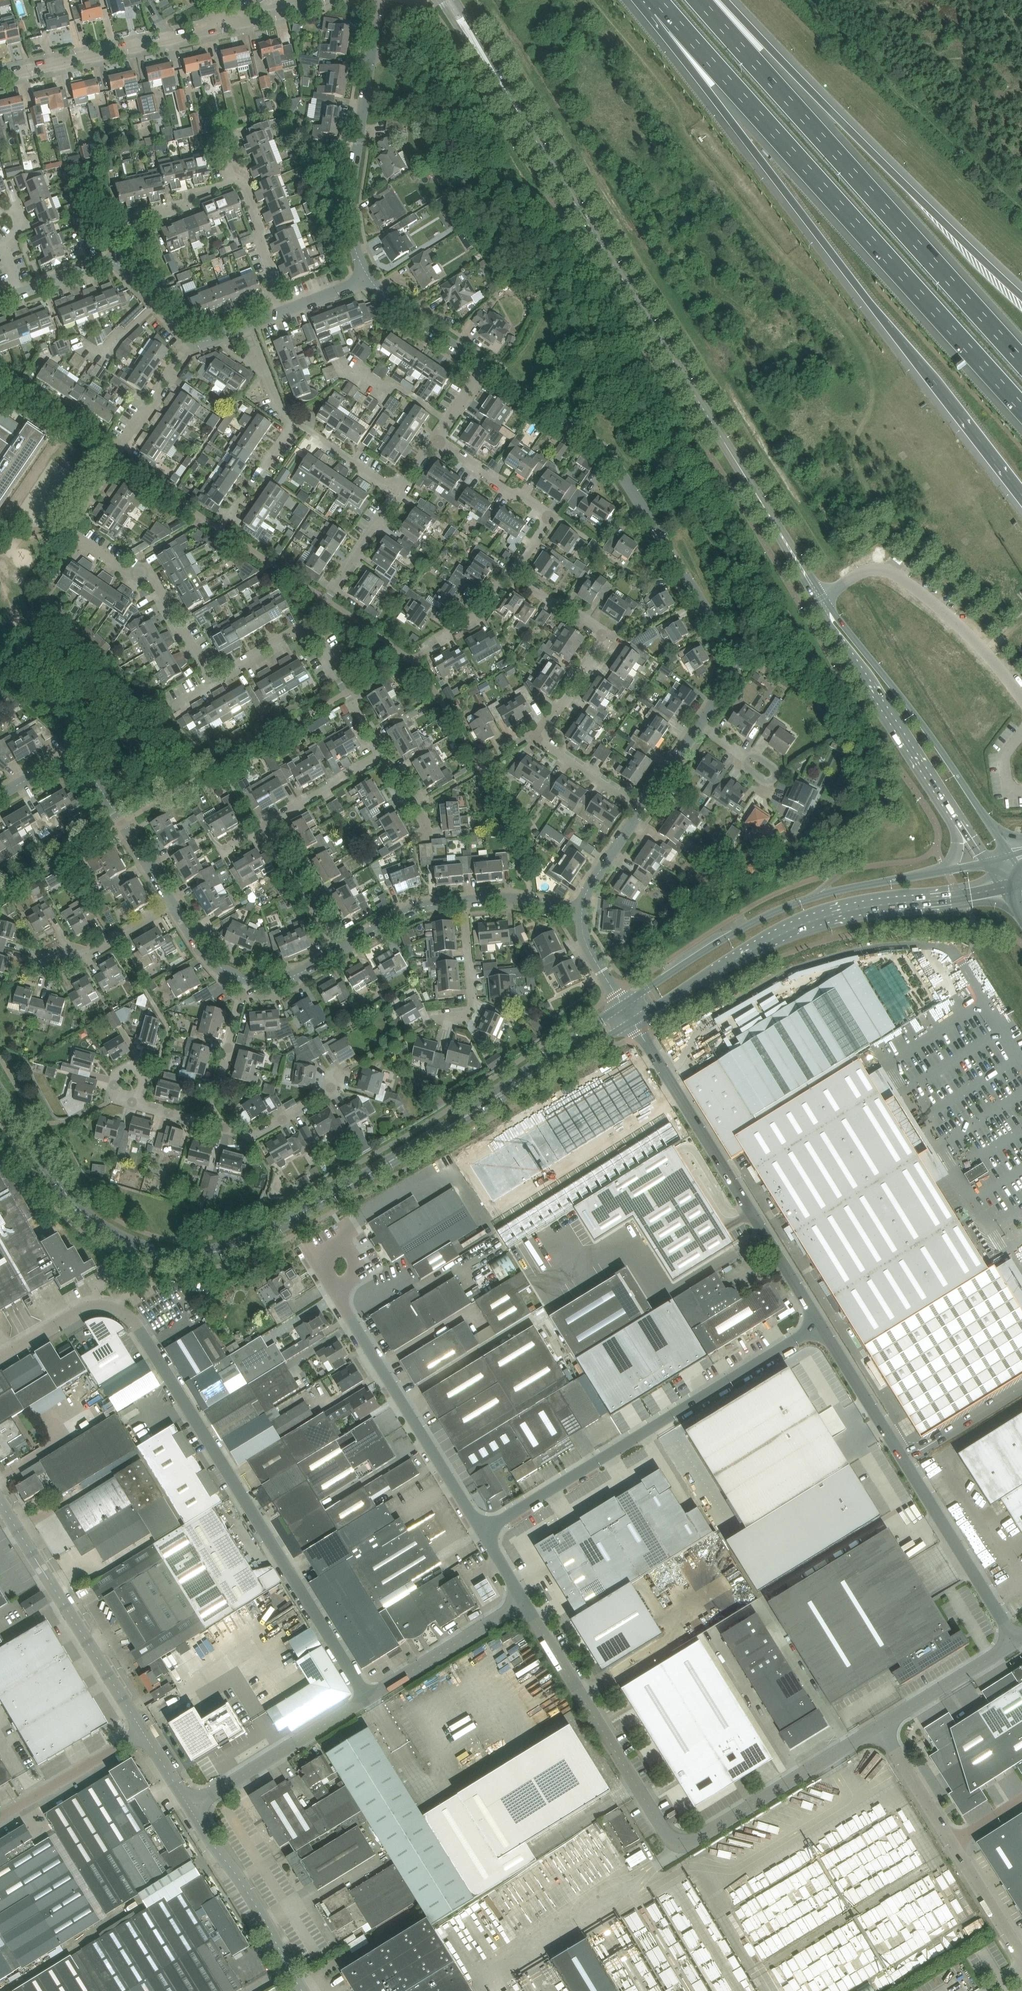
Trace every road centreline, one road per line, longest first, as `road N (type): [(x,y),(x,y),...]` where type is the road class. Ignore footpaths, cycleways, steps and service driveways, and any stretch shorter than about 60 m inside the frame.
road 1 (secondary): [(819,598),(491,67)]
road 2 (motorway): [(663,5),(709,90),(1021,497)]
road 3 (unclassified): [(367,1699),(122,1314),(84,1308),(0,1355)]
road 4 (secondary): [(477,1108),(244,1246),(197,1257),(153,1251),(104,1231),(65,1193),(0,1093)]
road 5 (motorway): [(663,5),(1021,405)]
road 6 (tertiary): [(524,1603),(677,1842),(879,1726)]
road 7 (motorway): [(1021,365),(696,0)]
road 8 (residential): [(697,725),(731,676),(731,651),(610,455),(488,367)]
road 9 (residential): [(213,683),(145,570),(128,575),(68,521),(192,340)]
road 10 (motorway): [(1021,296),(727,0)]
road 11 (secondary): [(633,1023),(760,945),(826,917),(1008,887)]
road 12 (unclassified): [(483,1533),(819,1325)]
road 13 (unclassified): [(1014,1641),(819,1325)]
road 14 (unclassified): [(483,1533),(322,1273),(319,1256),(345,1234)]
road 15 (unclassified): [(819,1325),(633,1023)]
road 16 (secondary): [(938,872),(797,902),(719,941),(622,1006)]
road 17 (residential): [(639,809),(545,739),(602,641),(600,631),(512,576)]
road 18 (secondary): [(1013,855),(927,730),(819,598)]
road 19 (residential): [(369,279),(357,254),(350,192),(377,0)]
road 20 (tertiary): [(141,1735),(0,1504)]
road 21 (residential): [(171,902),(79,769),(55,762),(0,794)]
road 22 (secondary): [(819,598),(952,806)]
road 23 (residential): [(0,78),(222,26)]
road 24 (tertiary): [(191,1806),(367,1699)]
road 25 (residential): [(512,576),(546,529),(544,511),(436,442)]
road 26 (tertiary): [(286,1965),(191,1806)]
road 27 (tertiary): [(367,1699),(524,1603)]
road 28 (secondary): [(477,1108),(633,1023)]
road 29 (secondary): [(622,1006),(477,1108)]
road 30 (unclassified): [(0,1817),(141,1735)]
road 31 (residential): [(305,624),(400,495)]
road 32 (tertiary): [(879,1726),(1014,1641)]
road 33 (residential): [(305,624),(385,757)]
road 34 (residential): [(232,179),(139,216),(114,261)]
road 35 (residential): [(207,1124),(247,978)]
road 36 (residential): [(488,367),(369,279)]
road 37 (residential): [(44,962),(71,947),(91,953),(171,902)]
road 38 (residential): [(278,313),(246,187),(232,179)]
road 39 (residential): [(207,1124),(261,1132),(339,1086)]
road 40 (residential): [(439,1019),(465,1016),(474,1006),(464,901)]
road 41 (residential): [(336,953),(265,828)]
road 42 (residential): [(464,901),(409,911),(336,953)]
road 43 (residential): [(265,828),(385,757)]
road 44 (unclassified): [(952,1844),(879,1726)]
road 45 (residential): [(411,660),(471,626),(512,576)]
road 46 (unclassified): [(1021,1957),(952,1844)]
road 47 (residential): [(400,495),(292,423)]

